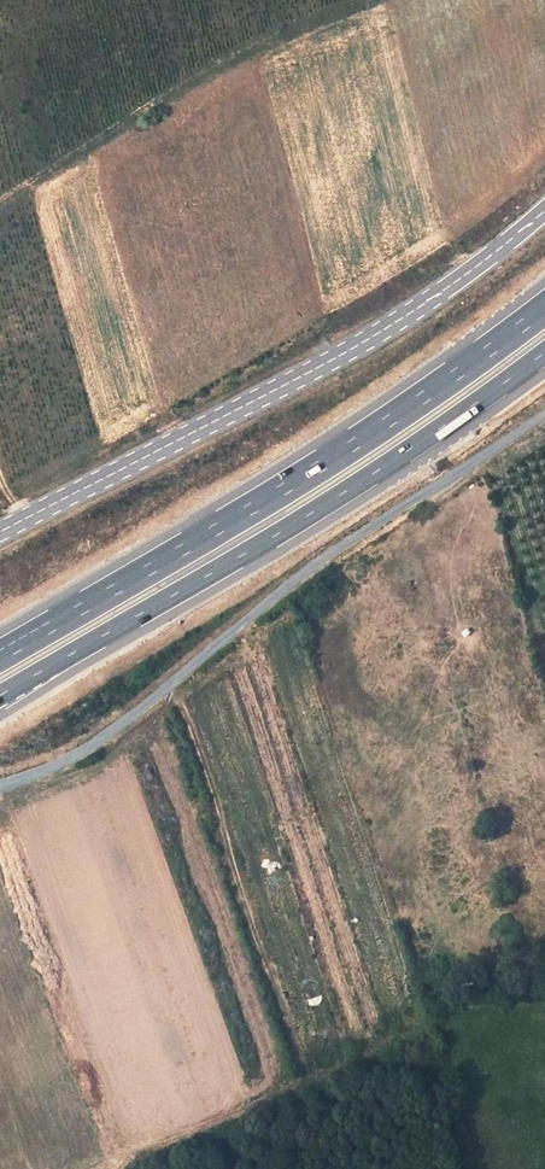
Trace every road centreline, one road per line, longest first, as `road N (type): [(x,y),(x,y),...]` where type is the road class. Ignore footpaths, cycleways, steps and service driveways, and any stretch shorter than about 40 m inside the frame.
road 1 (residential): [(0,788),(98,741),(320,558),(544,416)]
road 2 (motorway): [(544,306),(282,492),(0,654)]
road 3 (motorway): [(0,703),(320,513),(544,359)]
road 4 (tertiary): [(0,536),(368,345),(489,264),(544,215)]
road 5 (track): [(544,971),(306,1055),(99,1168)]

